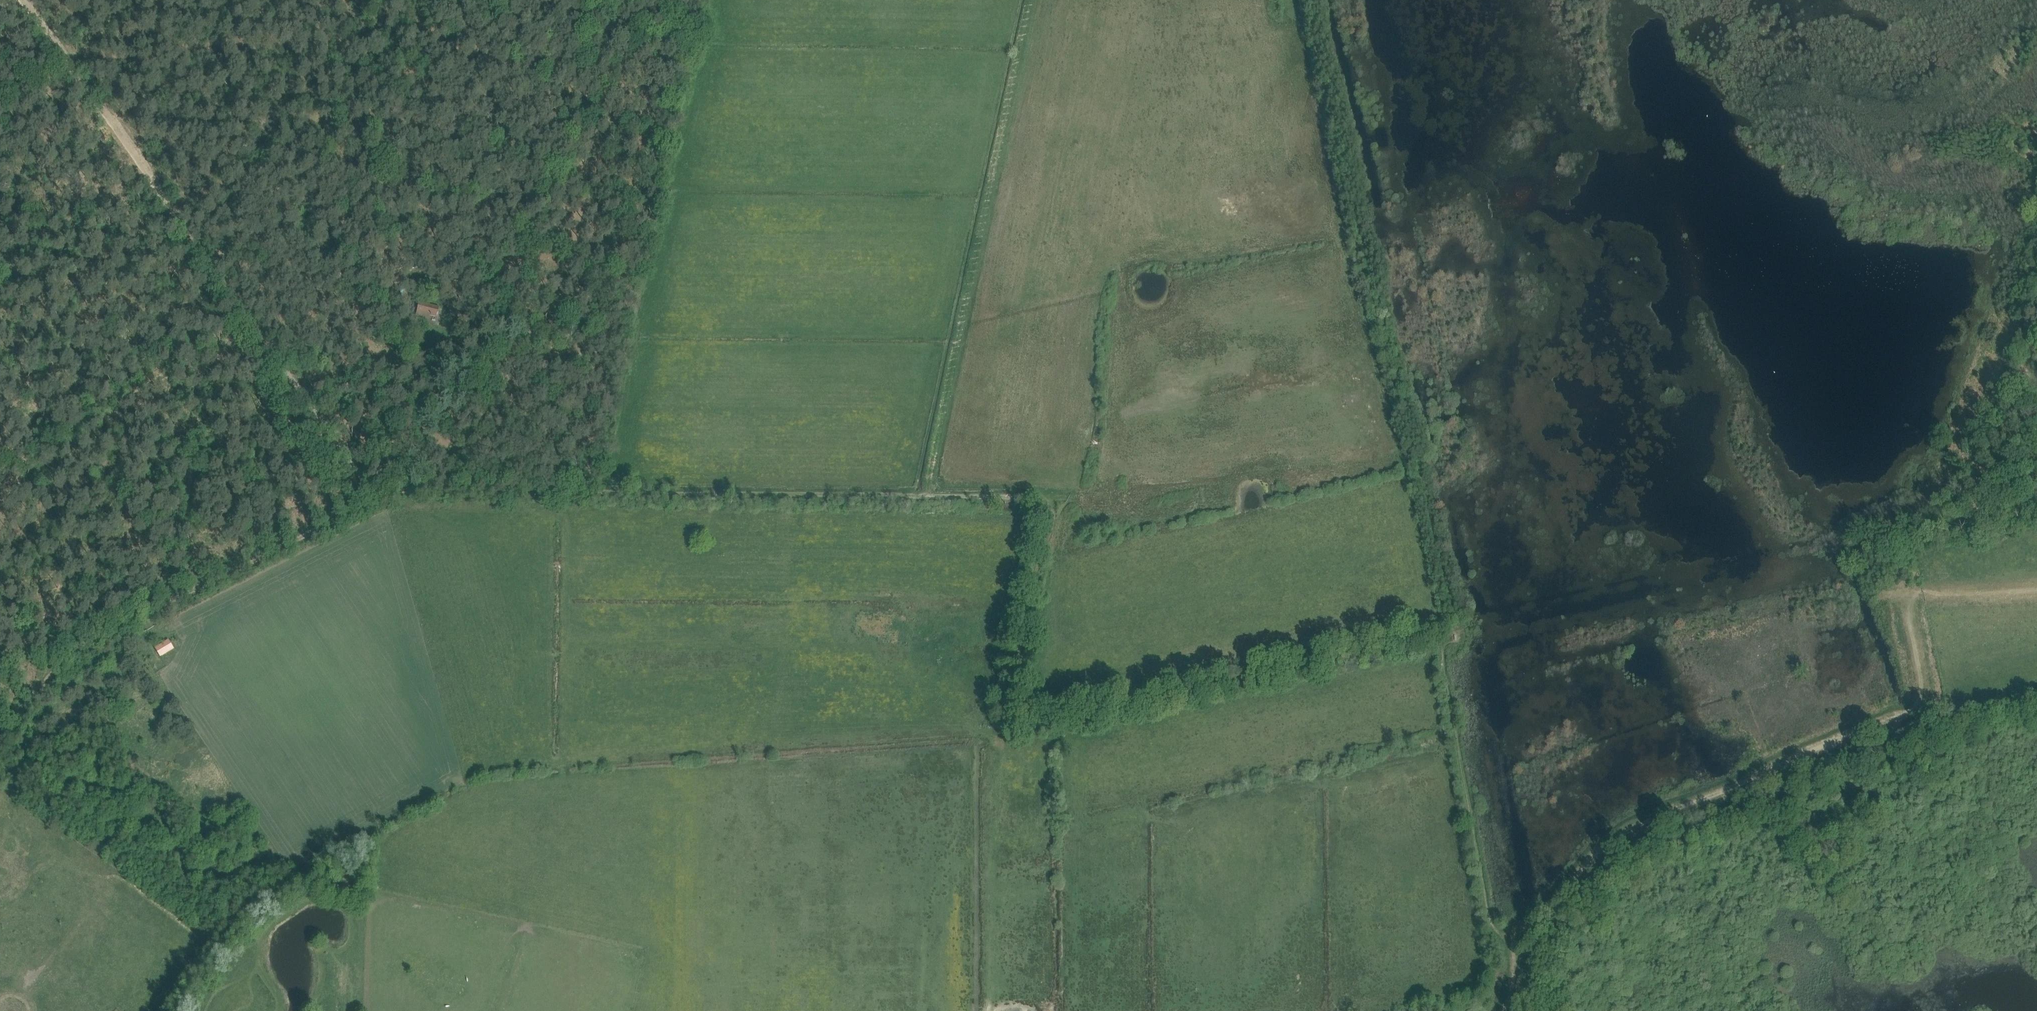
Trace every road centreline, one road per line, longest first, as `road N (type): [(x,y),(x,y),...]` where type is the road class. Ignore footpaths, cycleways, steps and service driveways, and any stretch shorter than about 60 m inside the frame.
road 1 (track): [(375,499),(424,488),(1043,501),(1049,536),(1000,725),(1428,627),(1441,651),(1489,920),(1509,940)]
road 2 (track): [(0,745),(40,687),(95,639),(375,499)]

